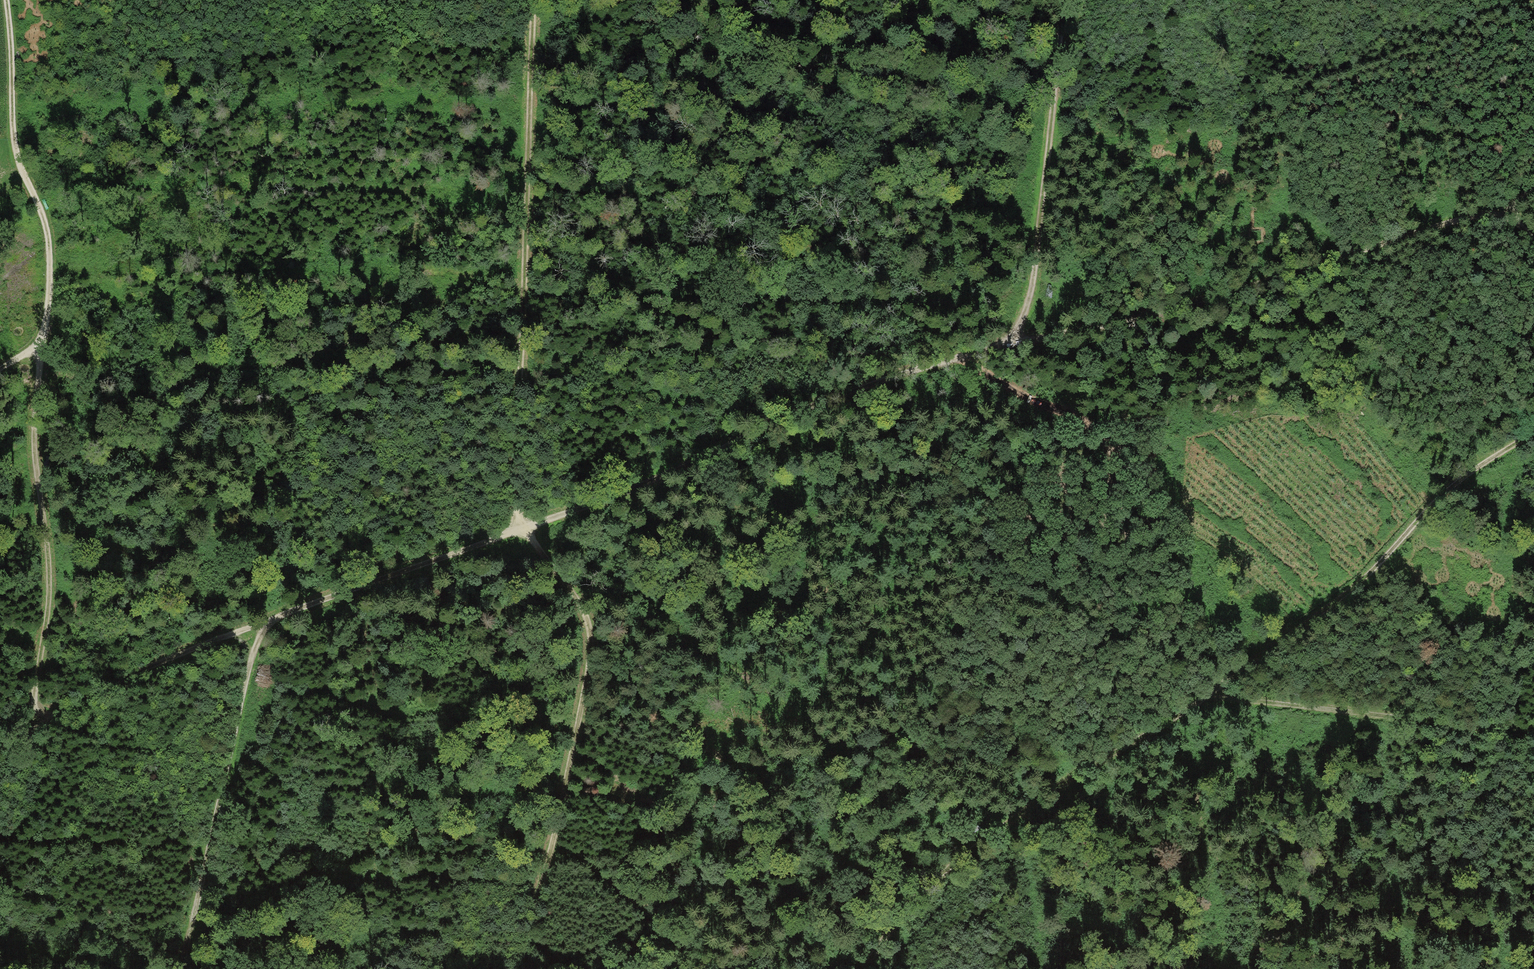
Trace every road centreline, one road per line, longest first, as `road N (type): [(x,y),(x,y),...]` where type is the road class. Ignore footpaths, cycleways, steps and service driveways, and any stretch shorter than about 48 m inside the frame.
road 1 (track): [(1533,242),(1501,215),(1467,216),(1254,285),(890,379),(799,411),(654,485),(230,633),(51,720)]
road 2 (track): [(530,0),(514,508),(523,527),(580,577),(589,652),(524,968)]
road 3 (track): [(863,968),(908,905),(953,863),(1268,650),(1372,570),(1454,482),(1533,427)]
road 4 (track): [(44,338),(34,455),(48,560),(33,701),(51,720)]
road 5 (track): [(175,968),(240,694),(266,622)]
road 6 (track): [(5,0),(19,146),(49,238),(44,338)]
road 7 (track): [(1063,0),(1018,340)]
road 8 (track): [(1195,699),(1533,733)]

